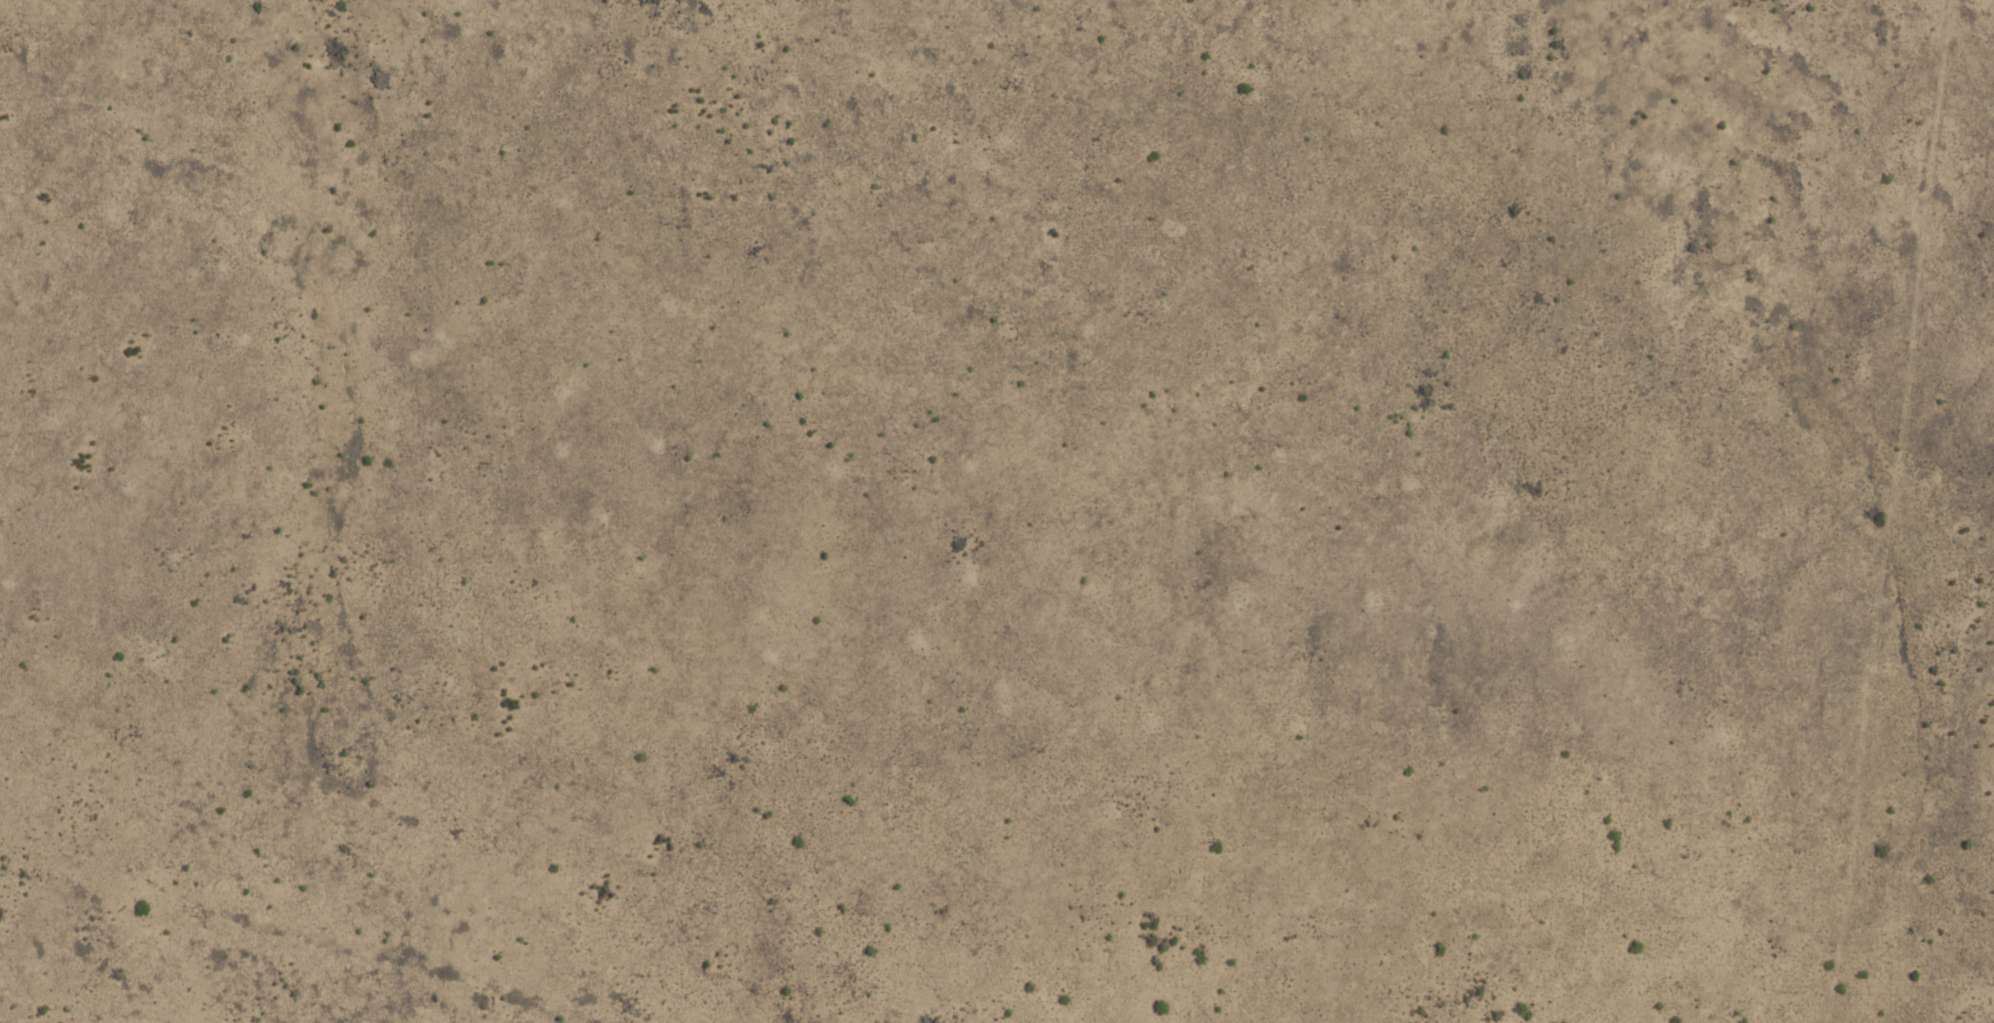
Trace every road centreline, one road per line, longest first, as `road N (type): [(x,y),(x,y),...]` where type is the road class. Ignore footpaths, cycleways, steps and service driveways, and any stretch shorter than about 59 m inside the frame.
road 1 (track): [(1829,1022),(1876,608),(1909,399),(1949,0)]

